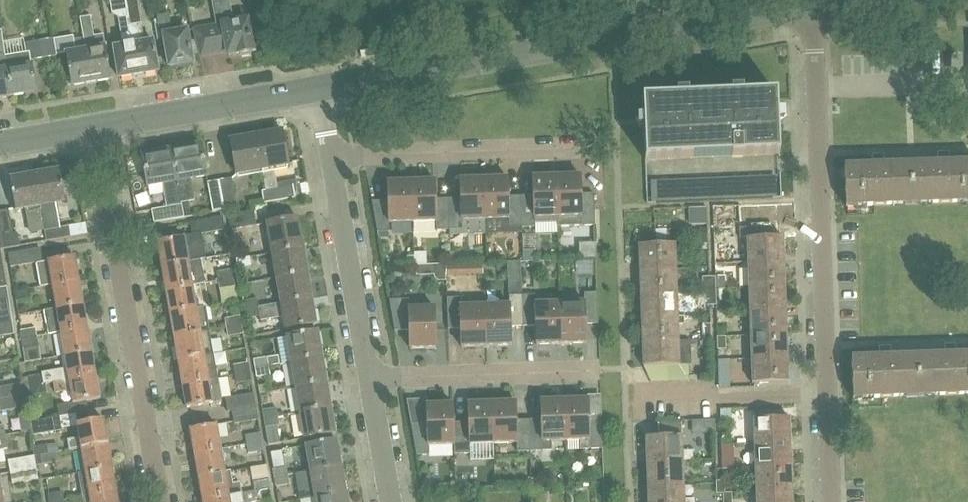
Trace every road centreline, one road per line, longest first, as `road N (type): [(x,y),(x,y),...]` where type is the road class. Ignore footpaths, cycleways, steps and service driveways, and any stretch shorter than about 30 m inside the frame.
road 1 (tertiary): [(320,90),(813,7)]
road 2 (residential): [(833,501),(813,7)]
road 3 (residential): [(159,501),(93,130)]
road 4 (residential): [(332,156),(587,148)]
road 5 (tertiary): [(93,130),(320,90)]
road 6 (residential): [(370,379),(600,368)]
road 7 (residential): [(370,379),(332,156)]
road 8 (residential): [(391,501),(370,379)]

